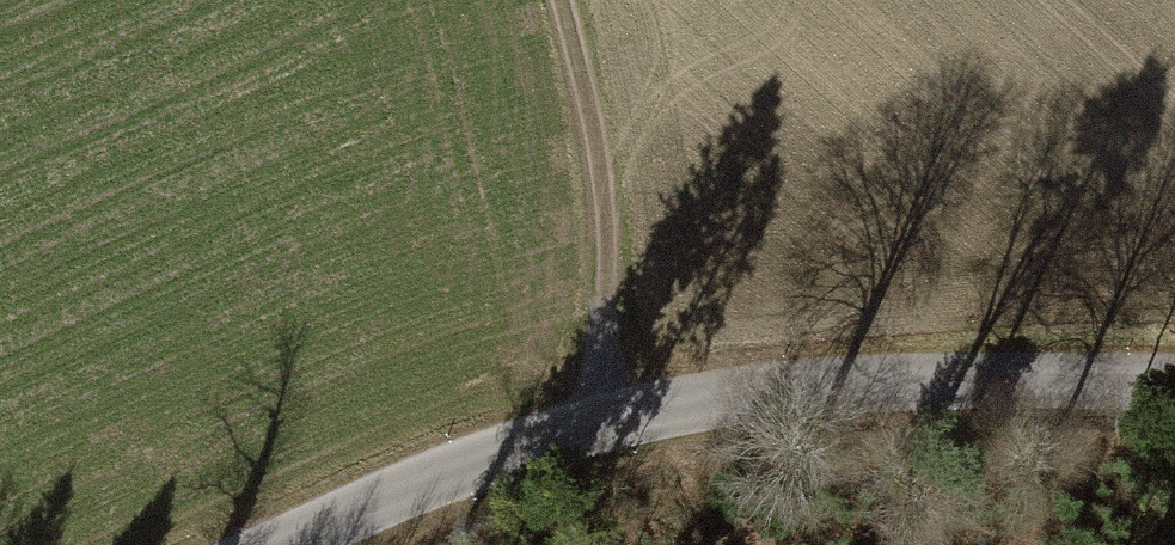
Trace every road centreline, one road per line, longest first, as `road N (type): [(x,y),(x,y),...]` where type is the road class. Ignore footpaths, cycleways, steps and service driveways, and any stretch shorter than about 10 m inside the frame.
road 1 (unclassified): [(1174,375),(882,378),(703,397),(492,458),(283,544)]
road 2 (track): [(561,0),(601,177),(607,285),(599,378),(617,416)]

